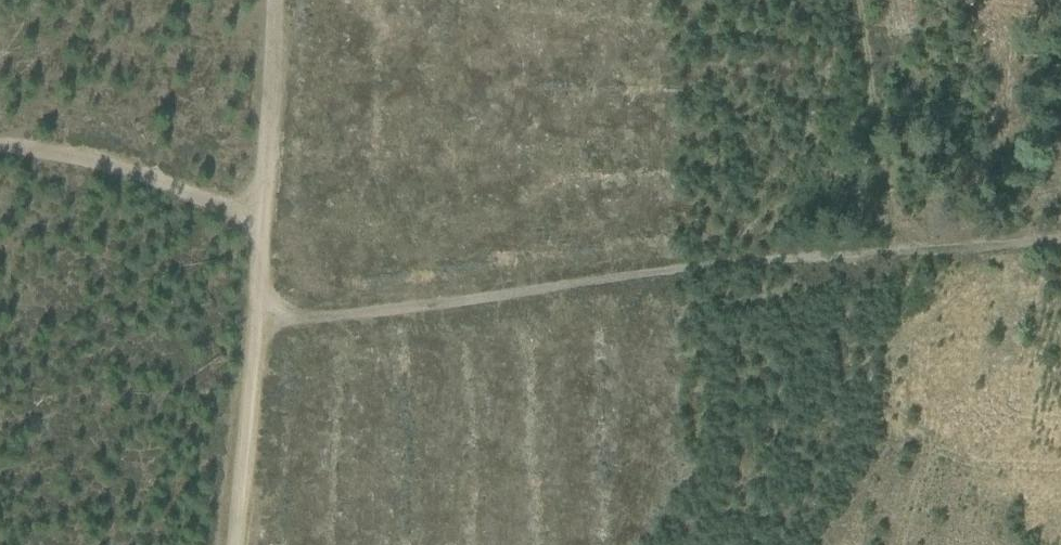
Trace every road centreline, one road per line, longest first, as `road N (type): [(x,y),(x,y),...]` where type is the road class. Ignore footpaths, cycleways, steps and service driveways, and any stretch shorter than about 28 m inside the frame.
road 1 (track): [(1060,236),(250,324)]
road 2 (track): [(0,148),(69,155),(260,213)]
road 3 (track): [(852,0),(883,249)]
road 4 (track): [(250,324),(233,544)]
road 5 (track): [(273,0),(260,213)]

